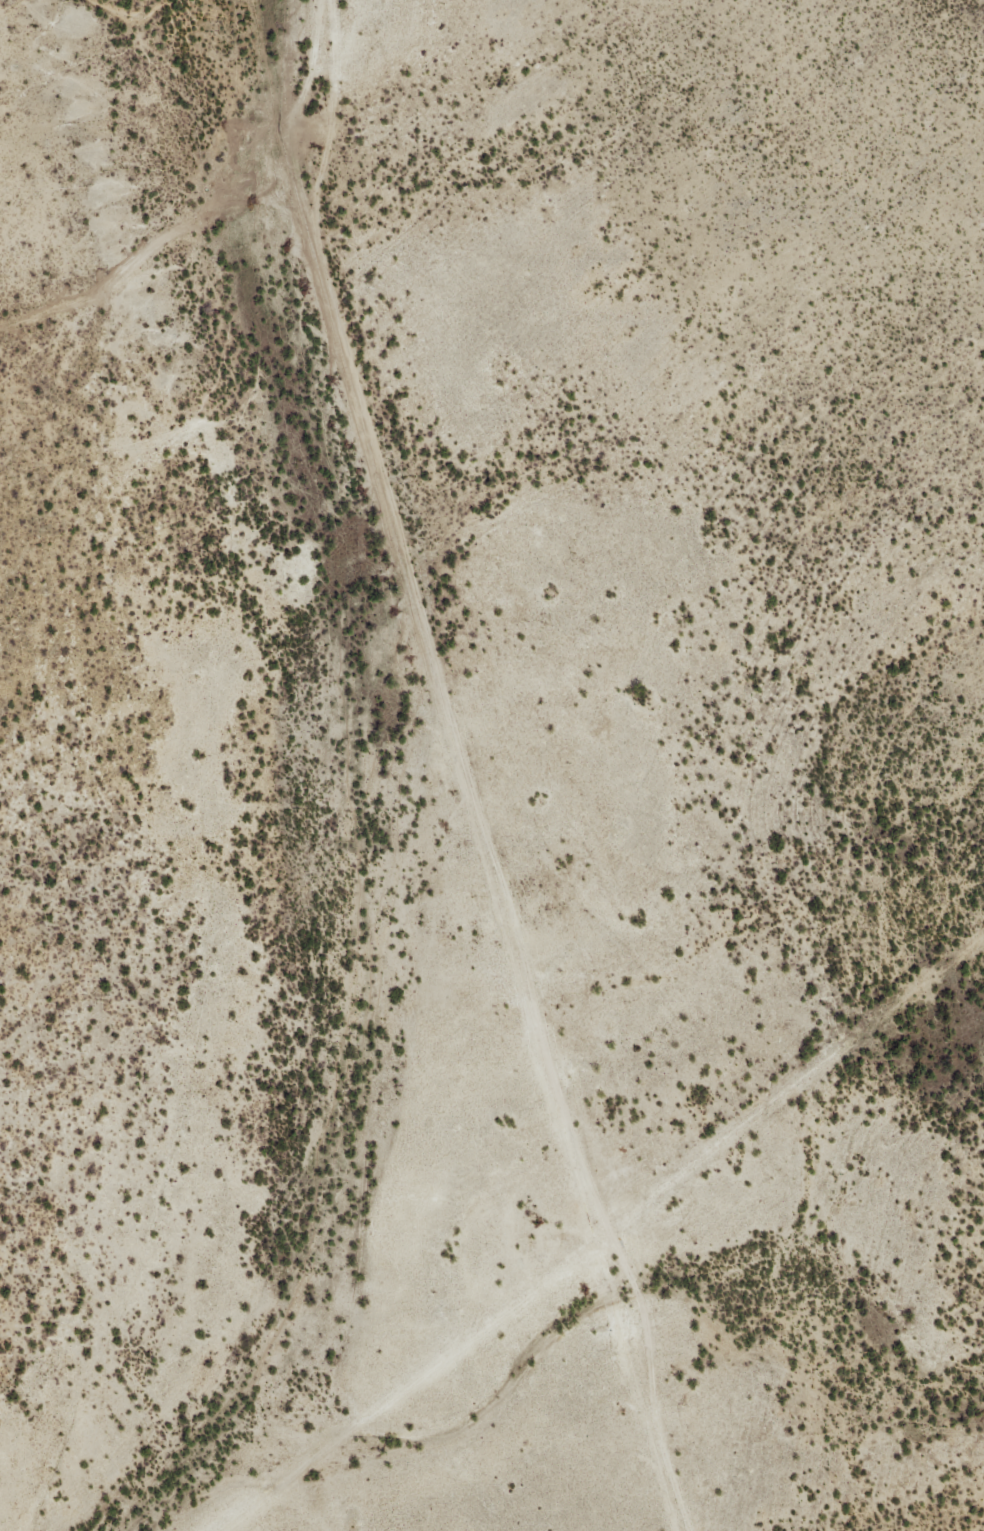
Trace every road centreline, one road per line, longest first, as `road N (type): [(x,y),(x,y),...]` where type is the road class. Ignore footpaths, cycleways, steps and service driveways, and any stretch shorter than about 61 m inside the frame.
road 1 (track): [(0,775),(39,672),(69,627),(95,494),(96,425),(43,374),(0,349)]
road 2 (residential): [(585,1480),(493,1497),(397,1530)]

